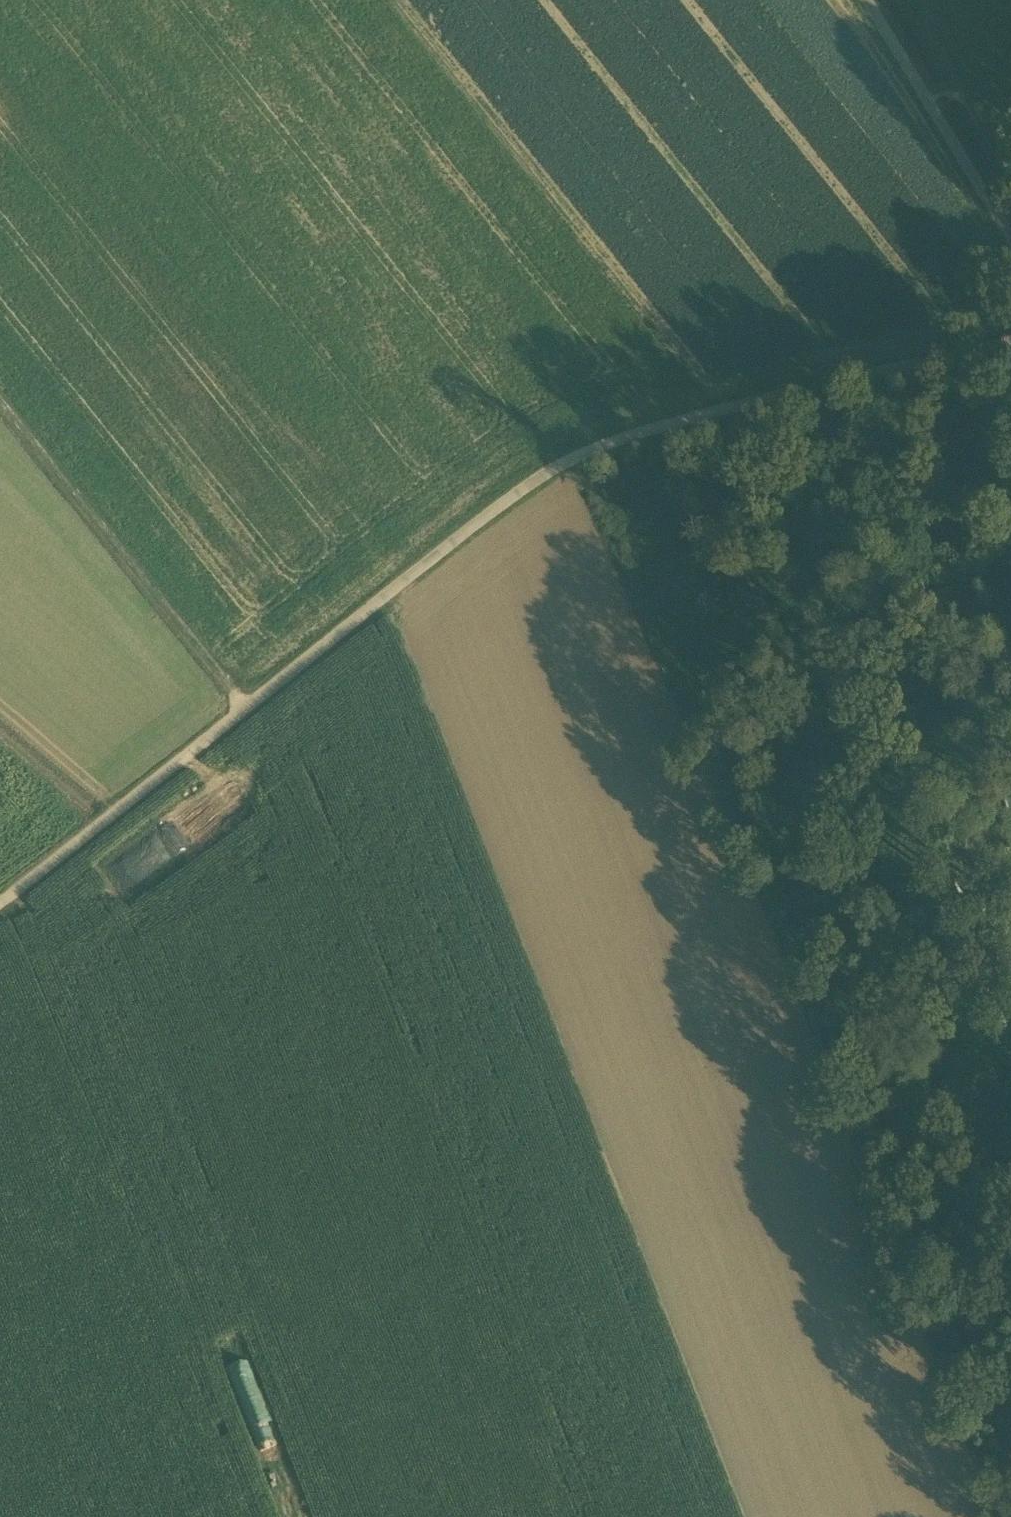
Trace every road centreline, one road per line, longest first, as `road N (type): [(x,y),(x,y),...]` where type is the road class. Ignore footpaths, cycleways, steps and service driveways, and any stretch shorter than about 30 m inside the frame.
road 1 (unclassified): [(1010,336),(563,449),(0,919)]
road 2 (track): [(250,710),(0,399)]
road 3 (unclassified): [(866,0),(1010,238)]

